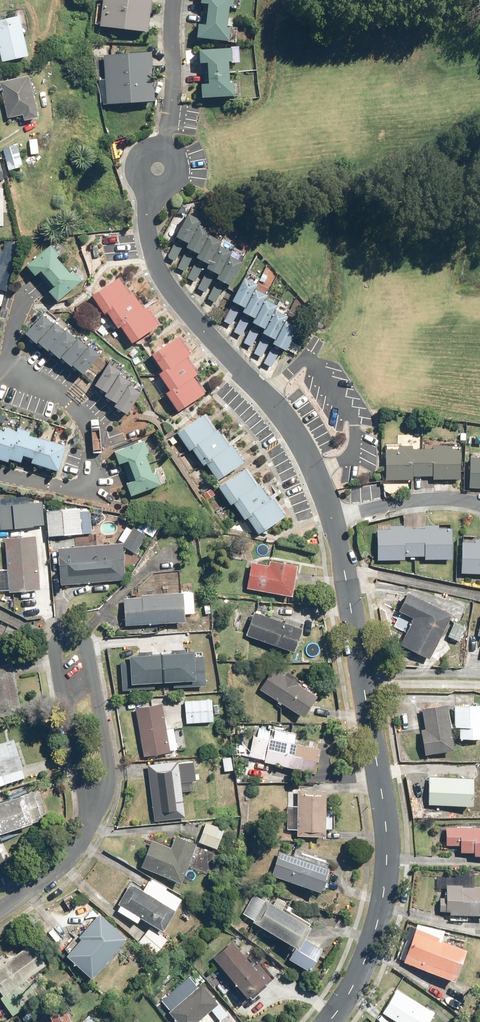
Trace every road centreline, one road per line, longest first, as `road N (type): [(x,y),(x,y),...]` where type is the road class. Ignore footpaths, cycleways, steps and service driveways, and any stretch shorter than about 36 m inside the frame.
road 1 (residential): [(331,518),(385,820),(386,866),(376,926),(328,1021)]
road 2 (residential): [(157,168),(148,229),(165,282),(278,410),(331,518)]
road 3 (residential): [(92,818),(57,647),(69,638),(84,645),(106,789)]
road 4 (residential): [(175,0),(174,88),(157,168)]
road 5 (residential): [(479,505),(430,499),(331,518)]
road 6 (residential): [(92,818),(62,864),(0,908)]

